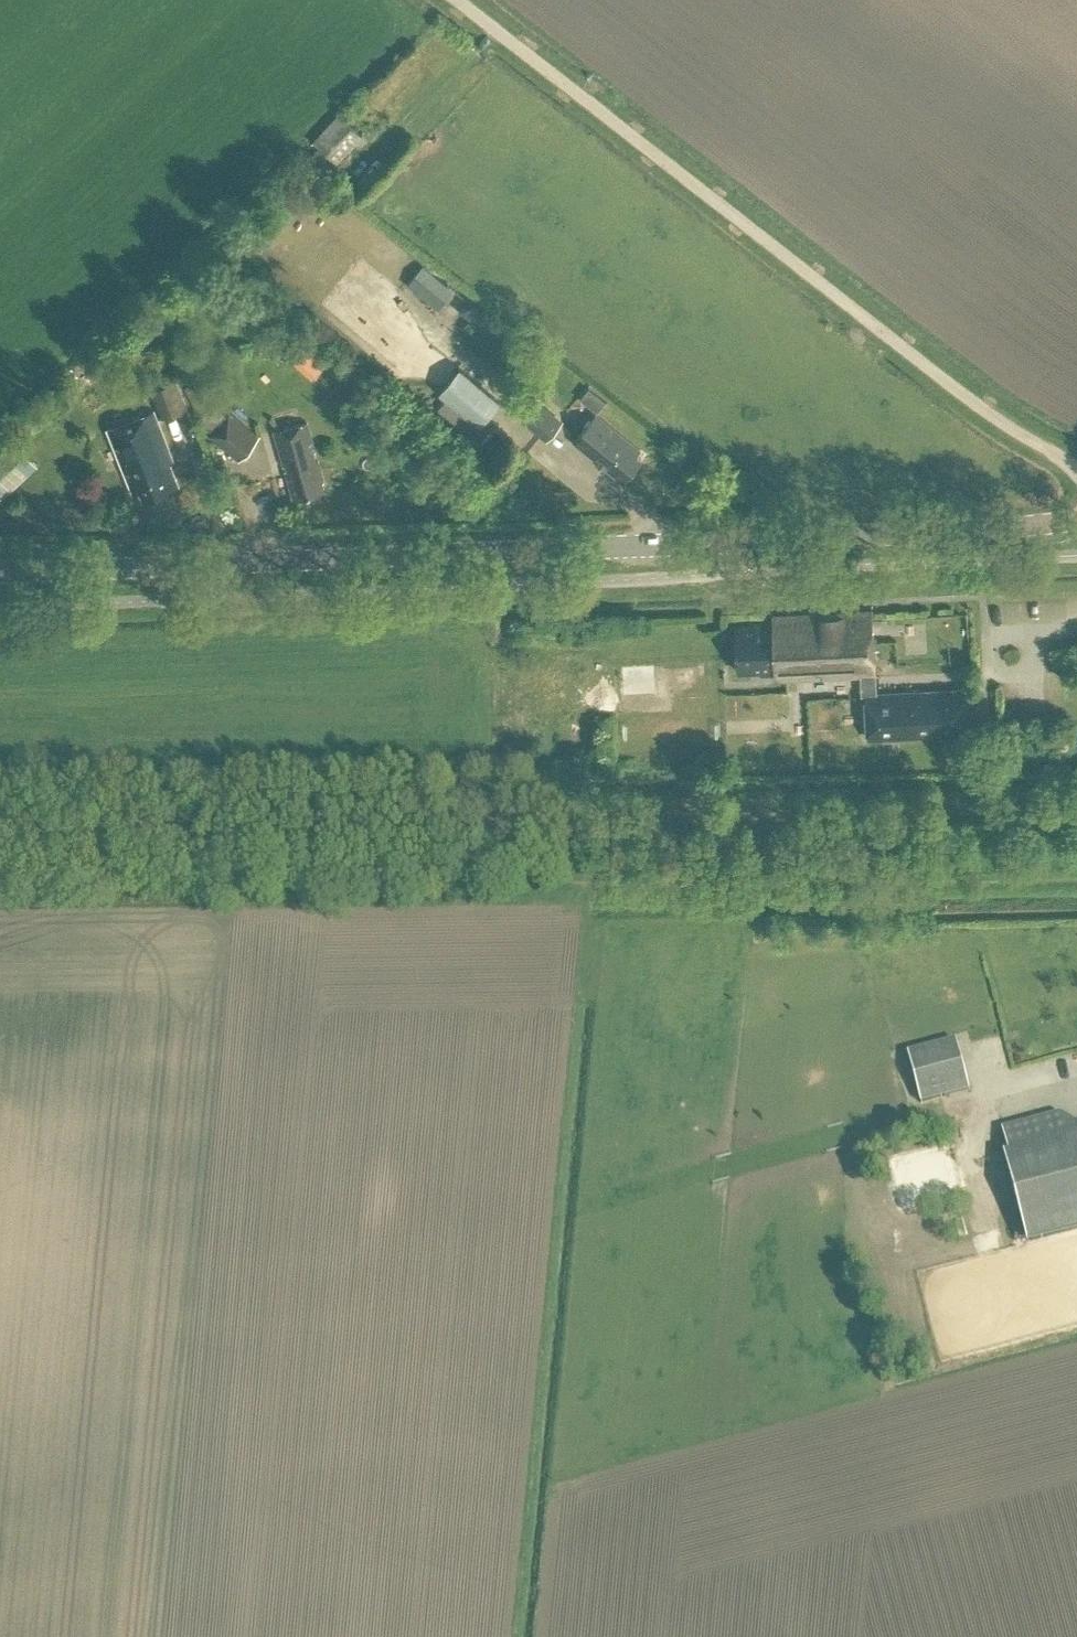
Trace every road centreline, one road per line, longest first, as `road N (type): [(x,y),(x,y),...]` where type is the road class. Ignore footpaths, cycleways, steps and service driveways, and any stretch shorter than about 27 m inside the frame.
road 1 (tertiary): [(0,573),(1076,518)]
road 2 (track): [(1076,815),(0,829)]
road 3 (unclassified): [(1076,472),(458,0)]

